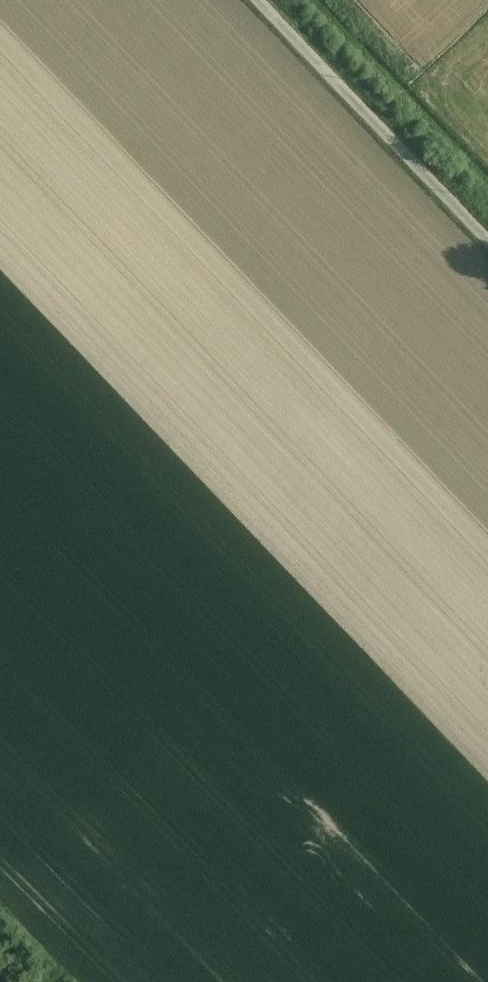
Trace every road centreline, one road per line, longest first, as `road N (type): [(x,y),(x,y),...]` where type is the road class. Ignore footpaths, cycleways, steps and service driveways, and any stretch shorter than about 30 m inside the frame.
road 1 (track): [(487,222),(276,0)]

